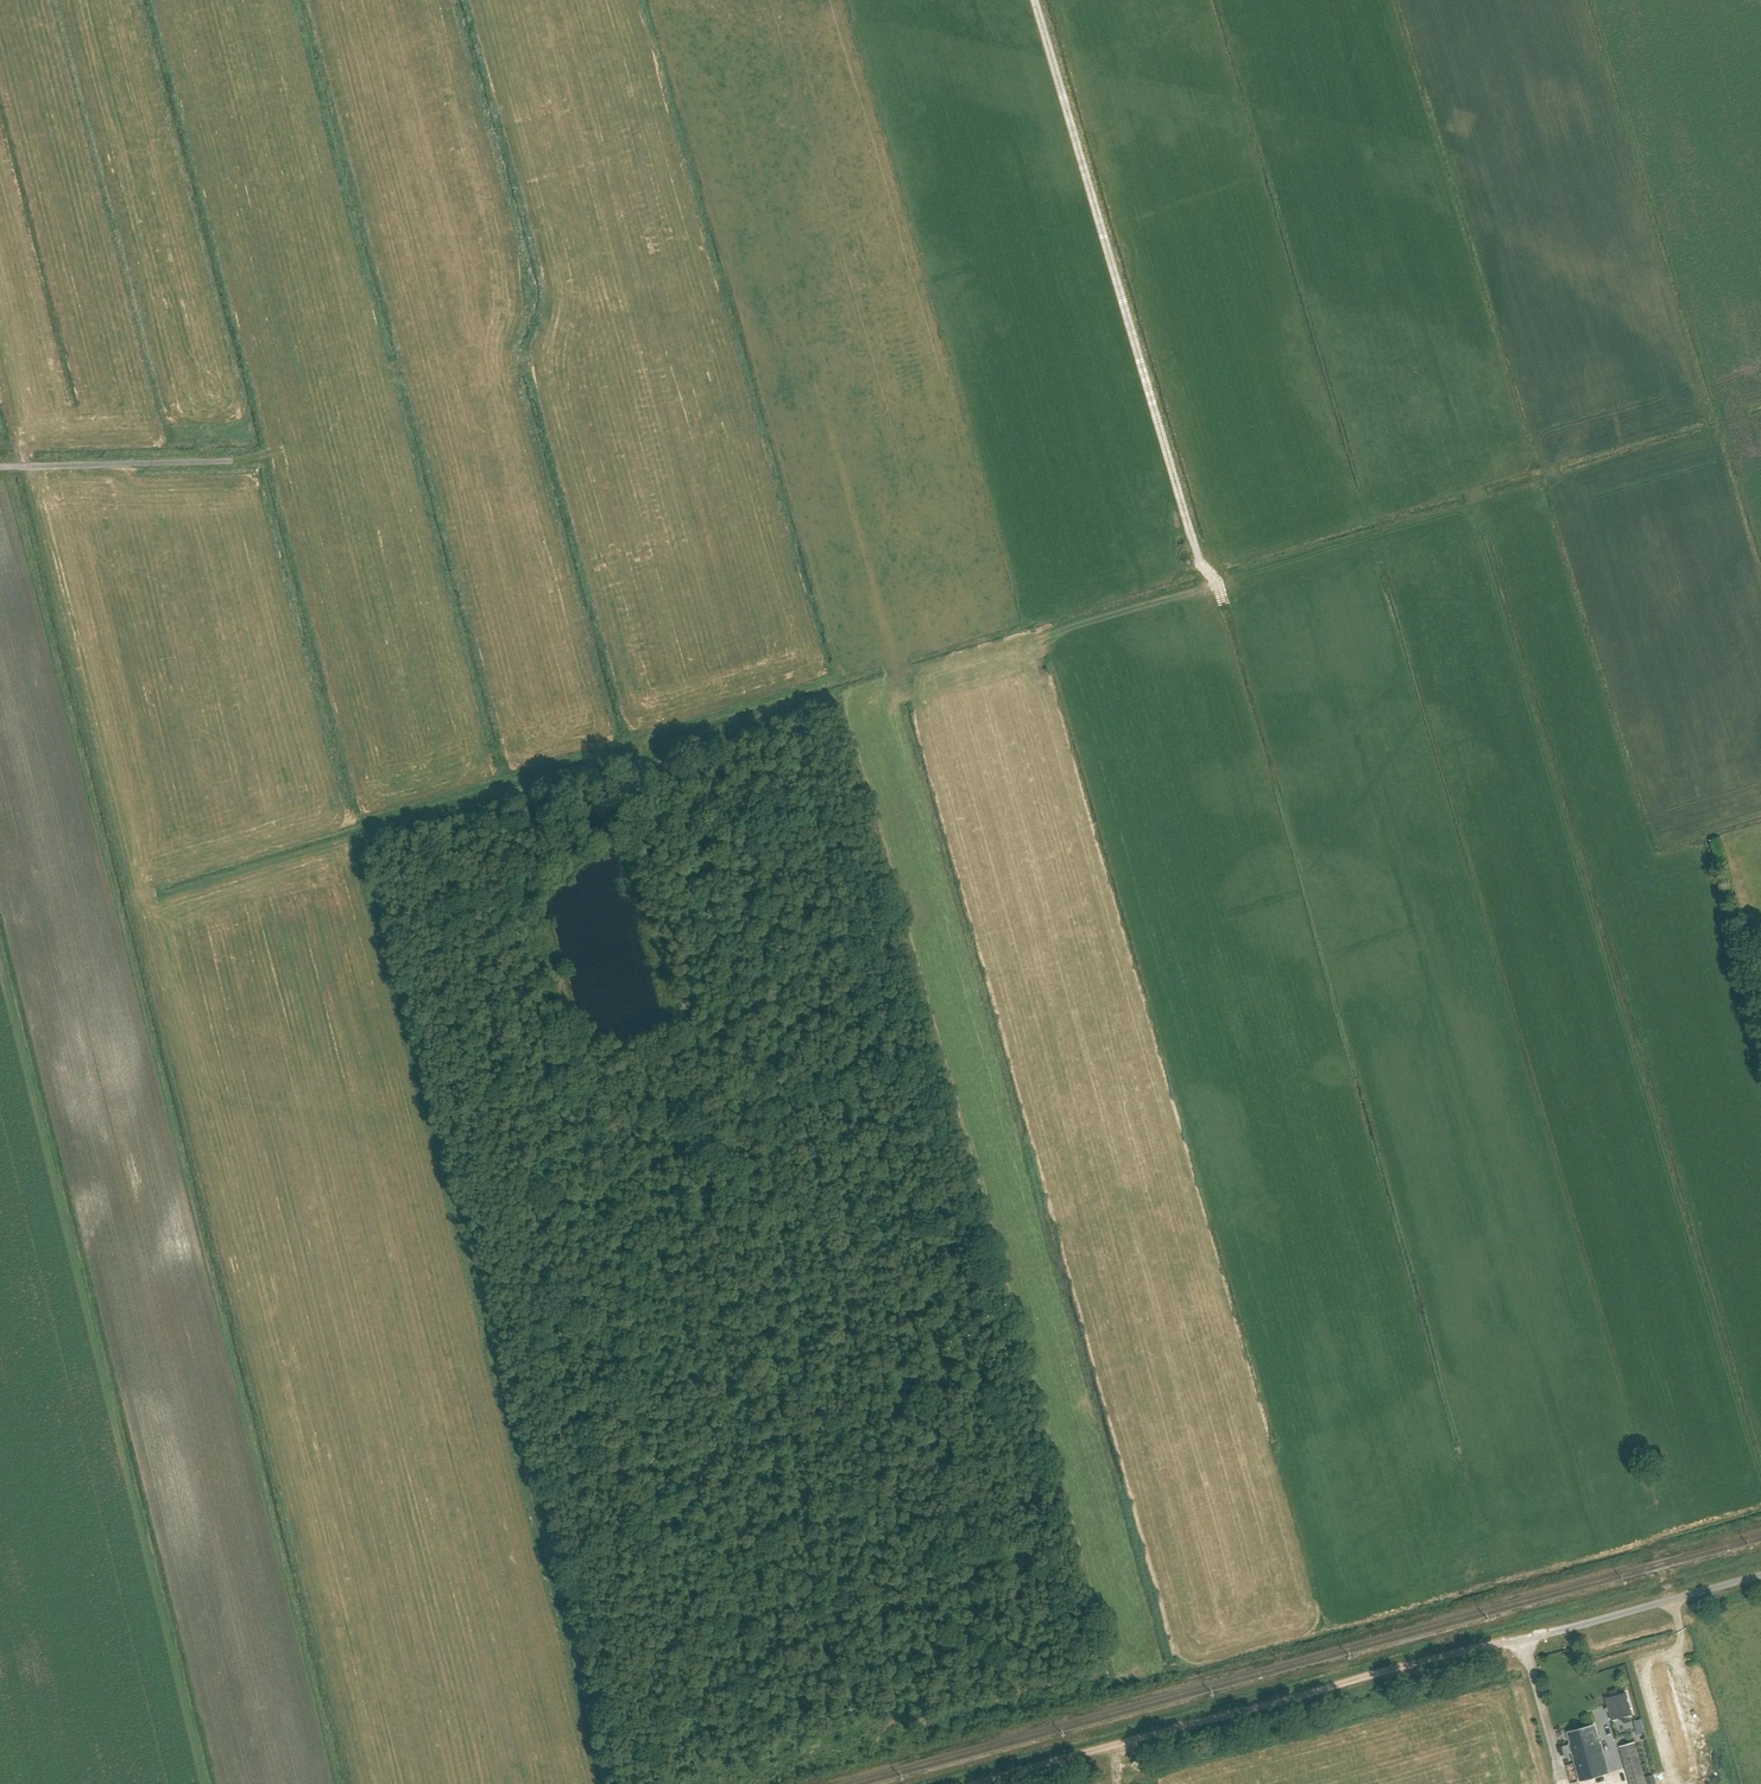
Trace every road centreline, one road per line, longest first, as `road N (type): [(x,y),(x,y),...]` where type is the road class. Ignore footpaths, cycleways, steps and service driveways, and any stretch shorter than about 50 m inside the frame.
road 1 (track): [(1502,1643),(978,1783)]
road 2 (unclassified): [(1502,1643),(1760,1574)]
road 3 (unclassified): [(0,468),(228,462)]

